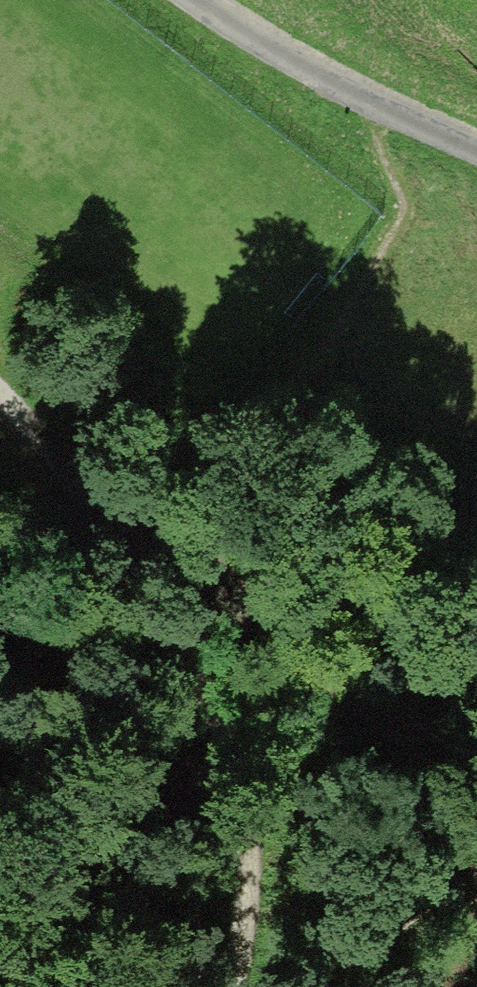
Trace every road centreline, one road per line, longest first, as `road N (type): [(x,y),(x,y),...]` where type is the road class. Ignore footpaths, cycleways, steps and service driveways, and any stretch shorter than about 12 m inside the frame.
road 1 (track): [(0,392),(84,472),(476,792)]
road 2 (track): [(84,472),(142,595),(202,686),(243,813),(243,922),(229,986)]
road 3 (track): [(476,148),(366,98),(216,0)]

